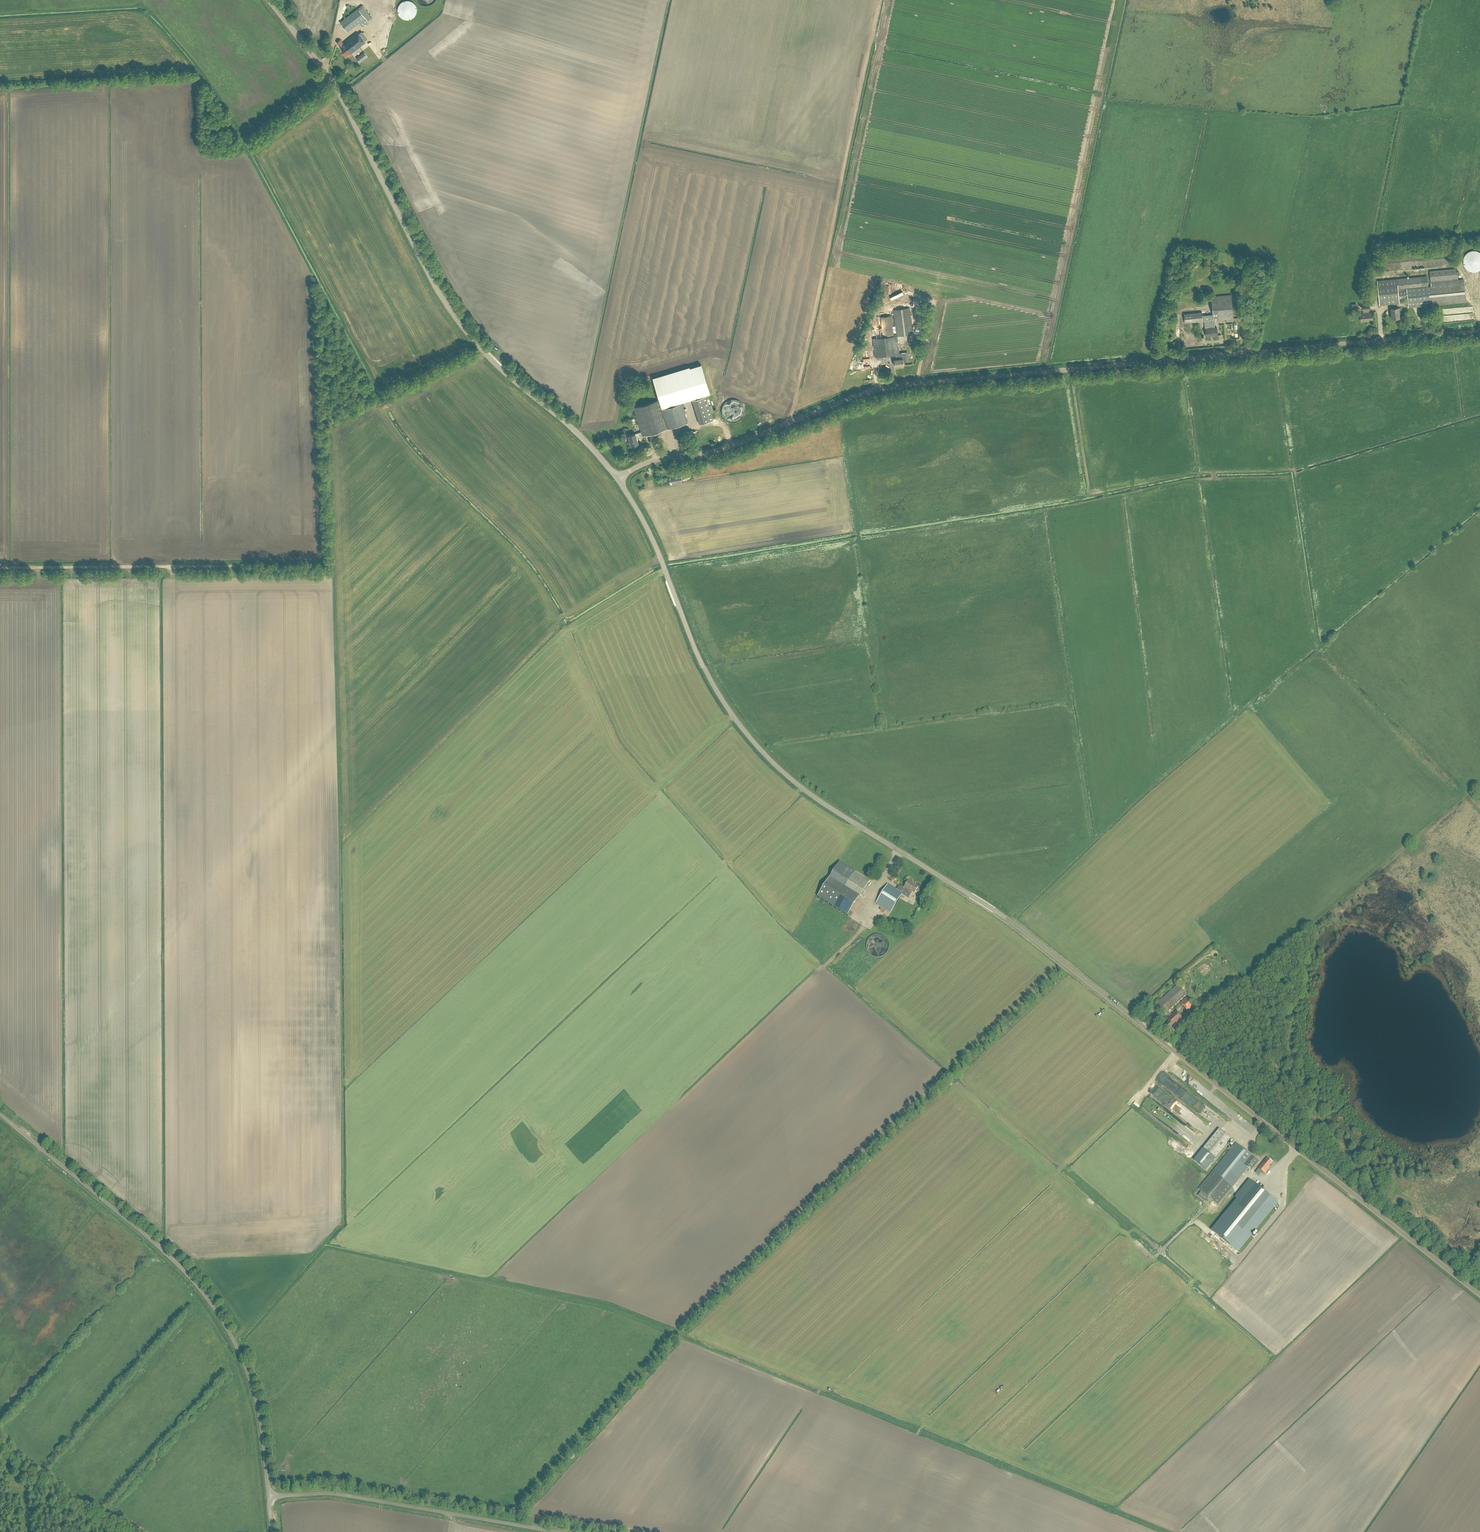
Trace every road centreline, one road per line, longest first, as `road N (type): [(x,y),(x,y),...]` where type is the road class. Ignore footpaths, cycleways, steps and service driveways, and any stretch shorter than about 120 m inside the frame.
road 1 (unclassified): [(1479,1295),(1007,919),(790,779),(724,705),(618,478)]
road 2 (unclassified): [(618,478),(649,461),(726,447),(878,388),(1479,330)]
road 3 (unclassified): [(618,478),(454,314),(337,91),(270,0)]
road 4 (unclassified): [(268,1496),(249,1378),(209,1301),(158,1247),(0,1116)]
road 5 (track): [(795,419),(883,0)]
road 6 (track): [(1001,0),(915,384)]
road 7 (unclassified): [(559,1531),(348,1496),(268,1496)]

